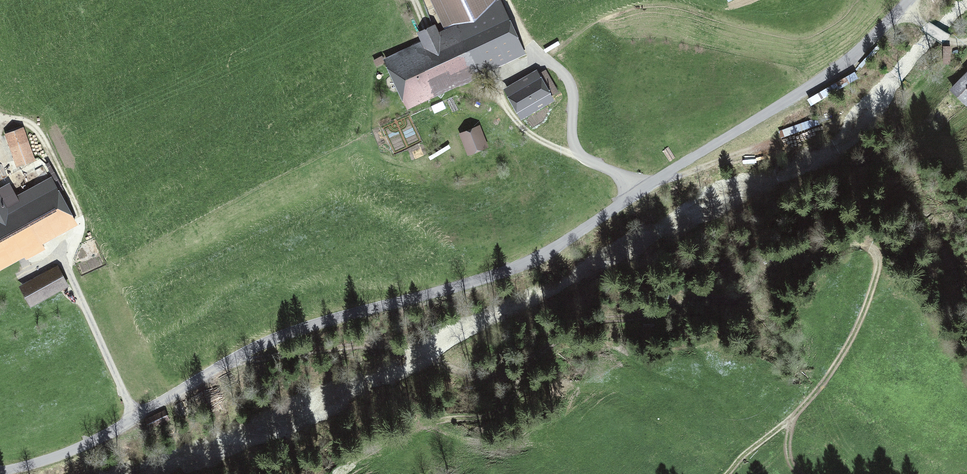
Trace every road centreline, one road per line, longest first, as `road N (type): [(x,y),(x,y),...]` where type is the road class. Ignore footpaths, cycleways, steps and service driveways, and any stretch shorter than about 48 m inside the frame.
road 1 (unclassified): [(0,473),(107,435),(275,334),(527,263),(834,71),(908,0)]
road 2 (track): [(235,358),(377,346),(470,377),(579,329),(739,296),(800,256),(854,243),(871,250),(878,267),(834,368),(793,416),(788,450),(799,473)]
road 3 (track): [(659,177),(687,175),(909,94),(957,43)]

